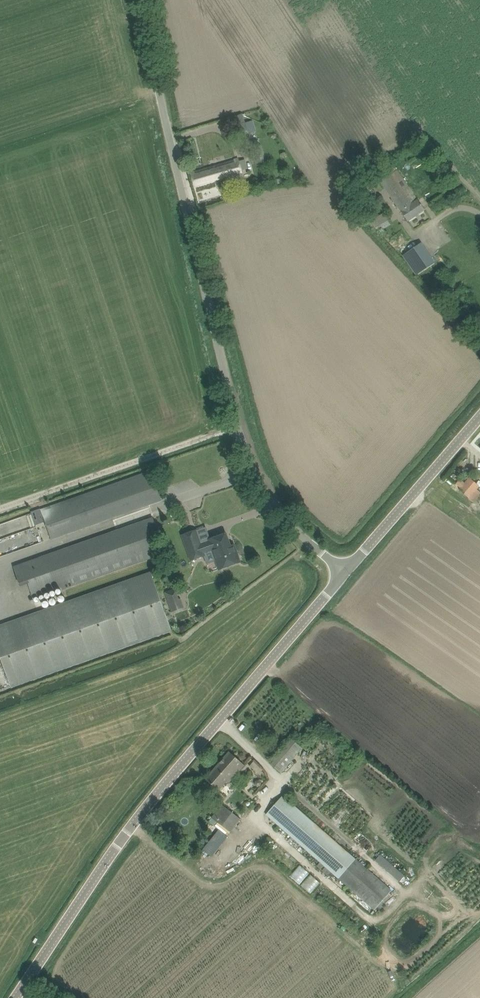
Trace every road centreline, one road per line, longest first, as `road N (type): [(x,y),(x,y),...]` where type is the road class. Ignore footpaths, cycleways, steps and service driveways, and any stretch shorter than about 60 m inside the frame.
road 1 (unclassified): [(348,570),(288,521),(261,483),(223,362),(138,0)]
road 2 (unclassified): [(17,997),(128,830),(348,570)]
road 3 (track): [(0,509),(243,425)]
road 4 (unclassified): [(348,570),(479,417)]

